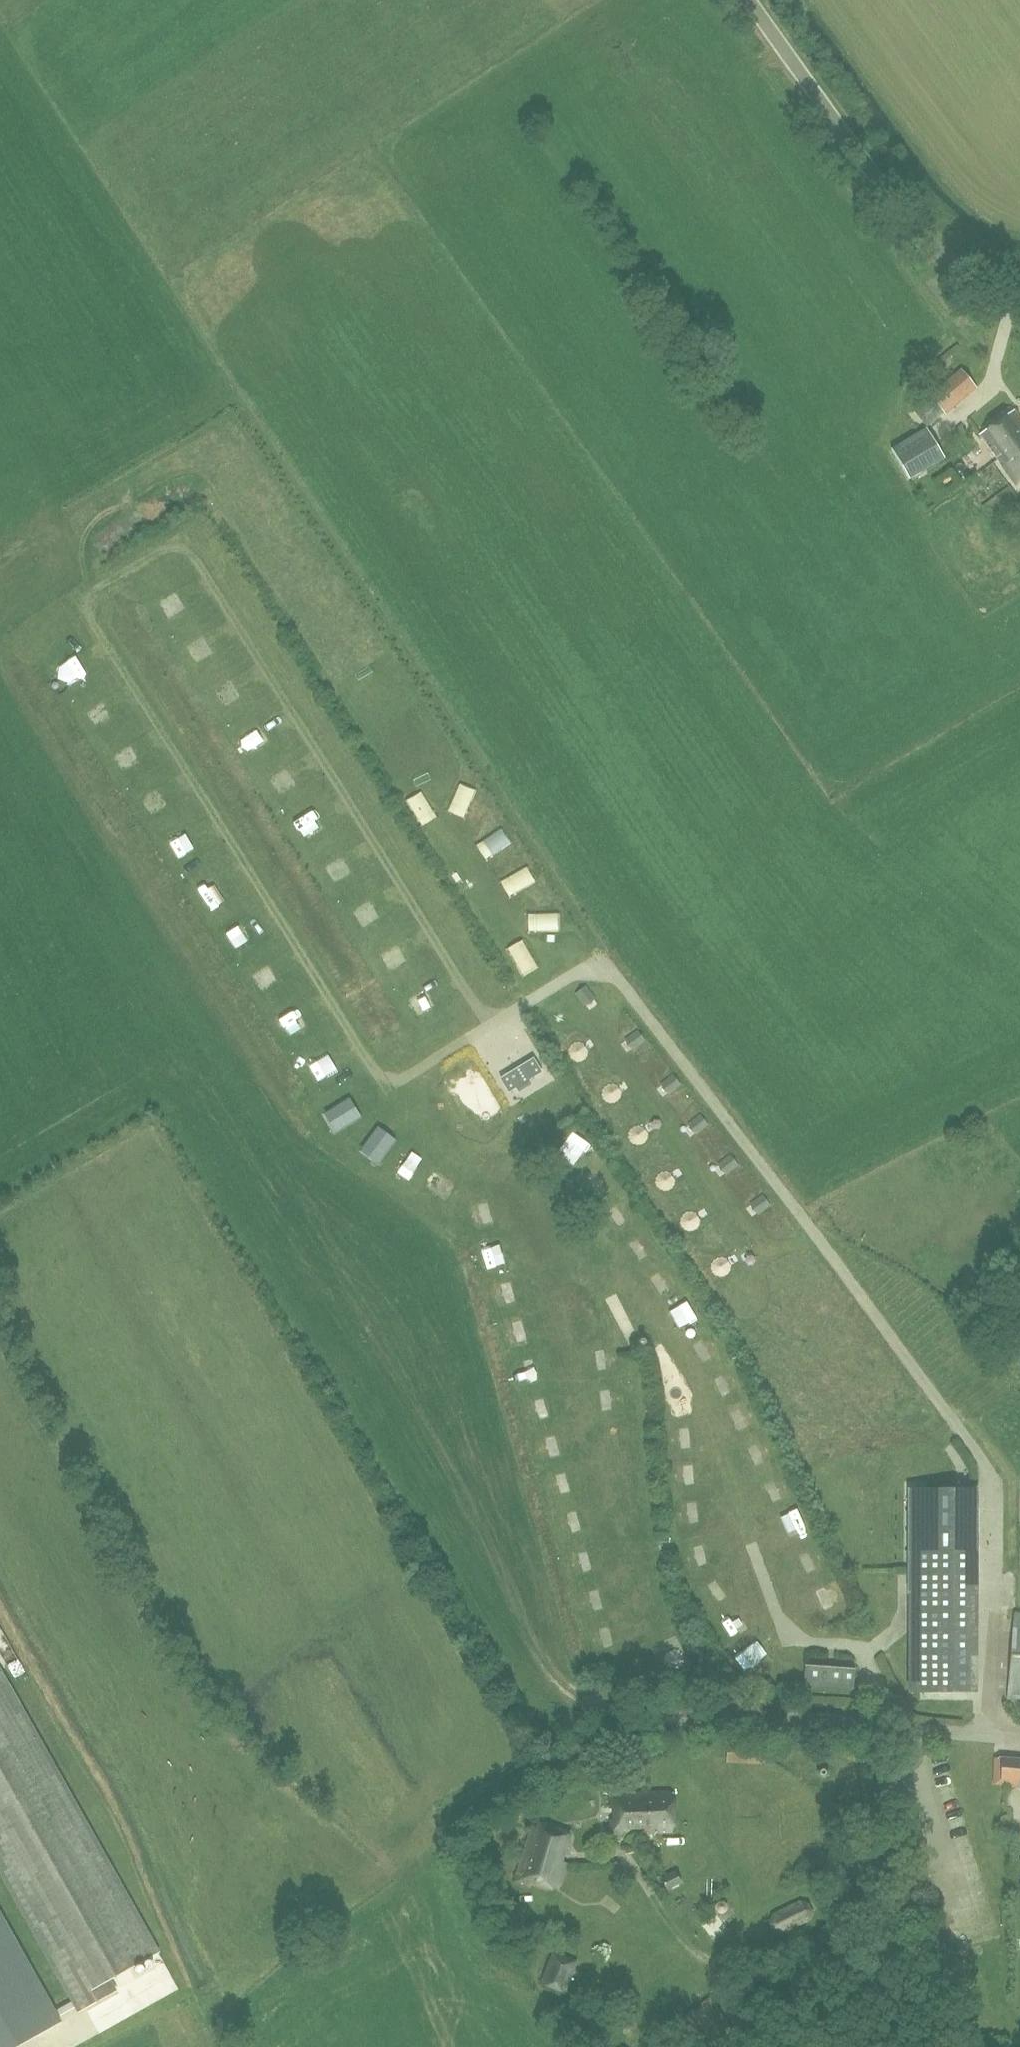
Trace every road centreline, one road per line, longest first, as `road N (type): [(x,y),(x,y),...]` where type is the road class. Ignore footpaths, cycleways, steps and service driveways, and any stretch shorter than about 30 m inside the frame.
road 1 (track): [(498,1021),(407,1077),(380,1077),(89,615),(94,593),(166,549),(190,552),(477,1008)]
road 2 (track): [(407,1077),(467,1174),(497,1196),(556,1319),(637,1640)]
road 3 (track): [(454,1831),(648,1728),(699,1716),(910,1733)]
road 4 (unclassified): [(1019,290),(985,280),(928,243),(748,0)]
road 5 (track): [(531,1280),(598,1266),(624,1277),(671,1338),(714,1421),(751,1543)]
road 6 (track): [(555,986),(595,1027),(750,1247),(772,1251),(814,1237)]

